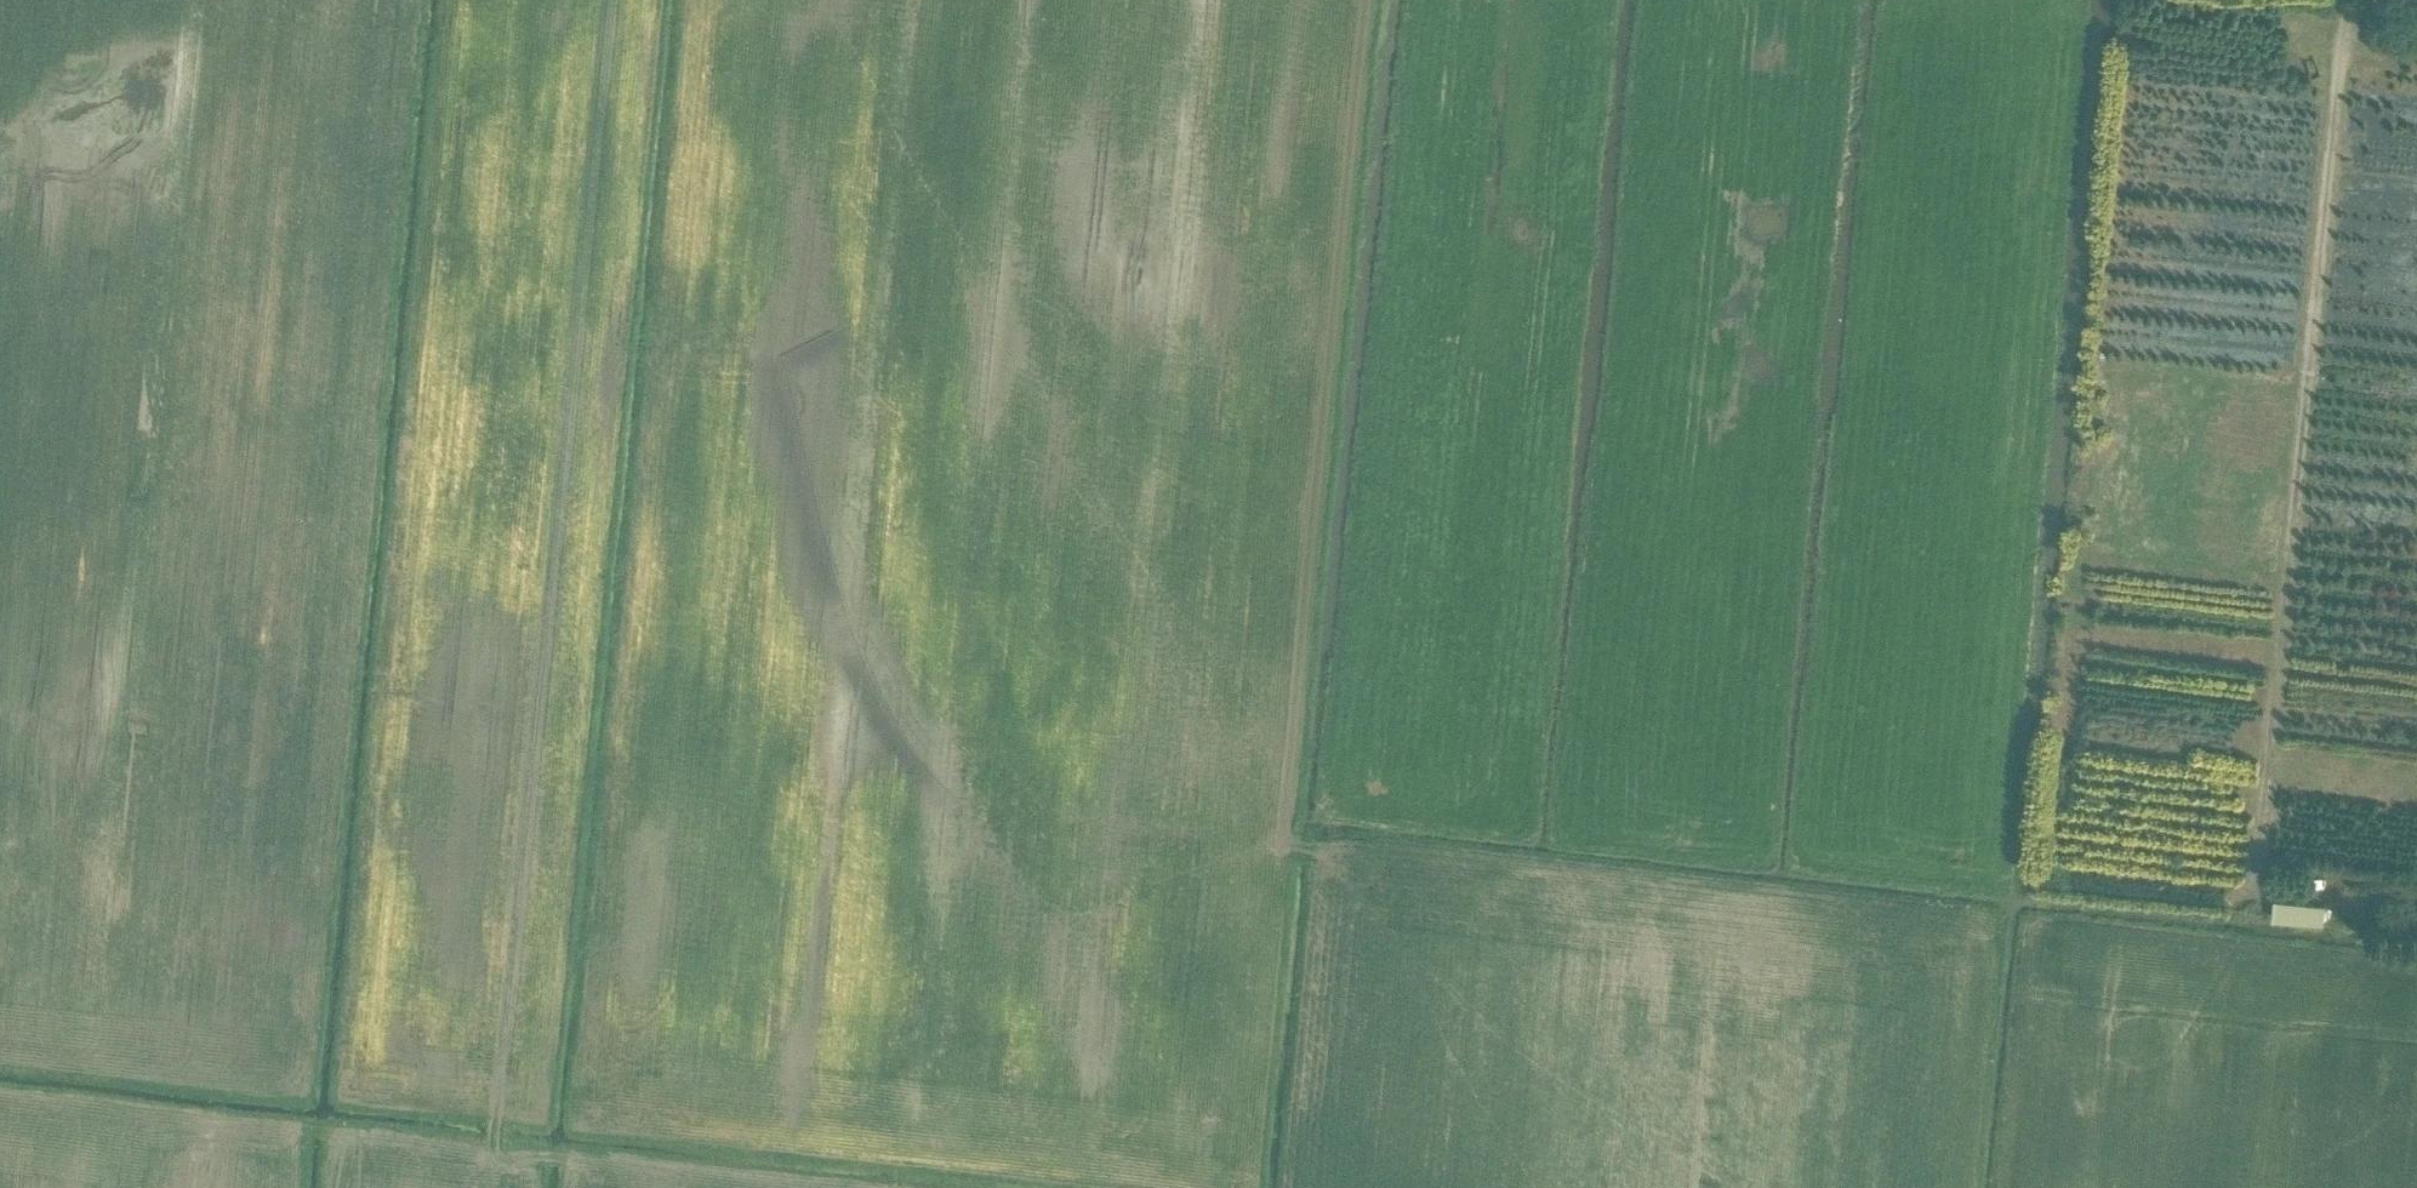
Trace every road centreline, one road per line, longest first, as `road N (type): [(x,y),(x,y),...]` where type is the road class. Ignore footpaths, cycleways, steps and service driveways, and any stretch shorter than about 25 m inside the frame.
road 1 (track): [(2258,881),(2350,0)]

